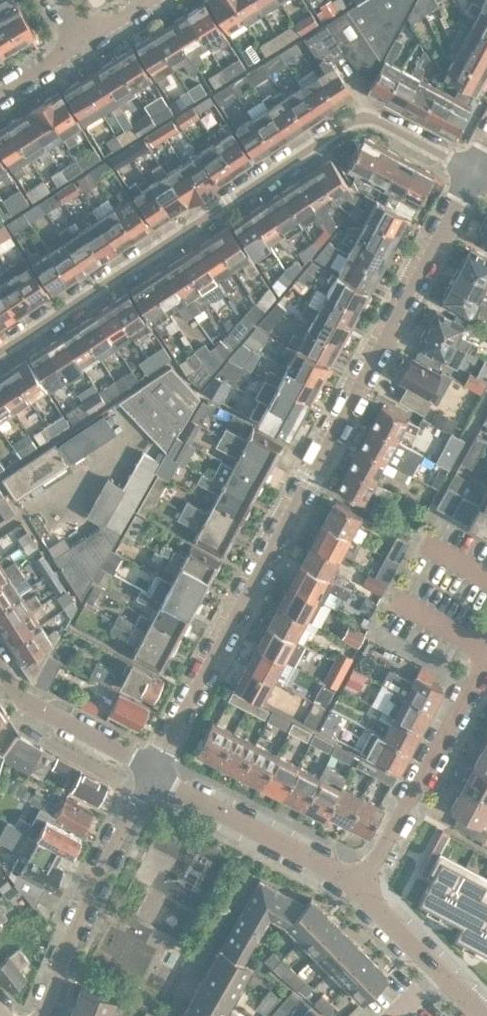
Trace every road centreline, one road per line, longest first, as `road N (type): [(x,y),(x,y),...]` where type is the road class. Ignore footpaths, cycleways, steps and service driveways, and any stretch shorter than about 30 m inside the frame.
road 1 (residential): [(470,174),(157,770)]
road 2 (residential): [(0,355),(359,113),(470,174)]
road 3 (residential): [(157,770),(41,1015)]
road 4 (residential): [(362,887),(486,653)]
road 5 (residential): [(362,887),(157,770)]
road 6 (residential): [(157,770),(15,693),(0,672)]

